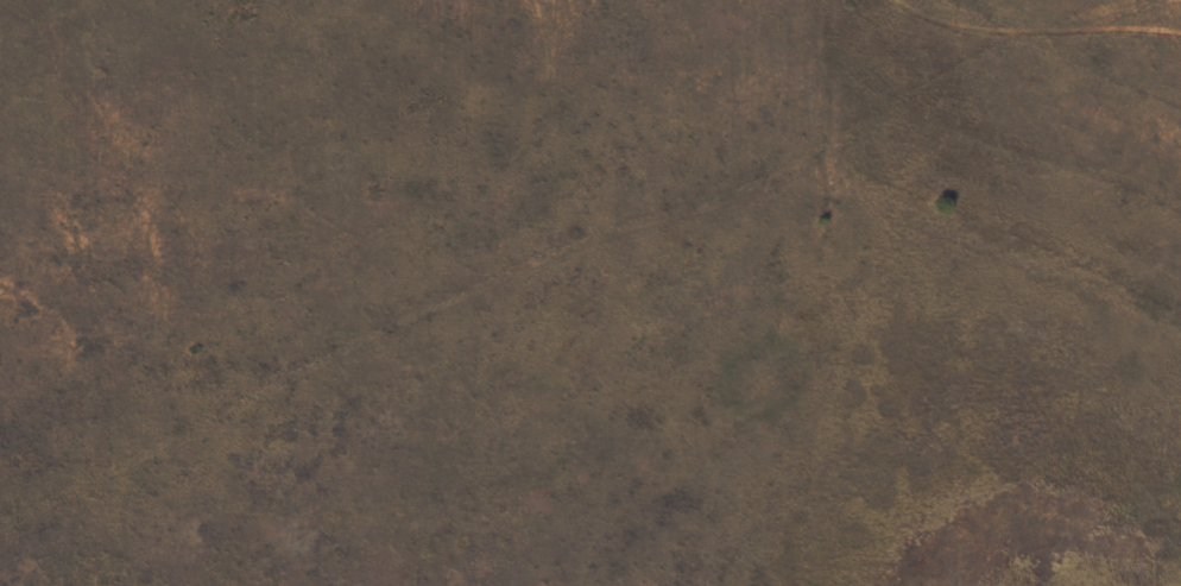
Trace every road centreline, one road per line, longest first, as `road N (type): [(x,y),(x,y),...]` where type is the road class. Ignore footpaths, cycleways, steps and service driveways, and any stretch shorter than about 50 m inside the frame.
road 1 (residential): [(850,585),(855,442),(941,430),(1180,428)]

